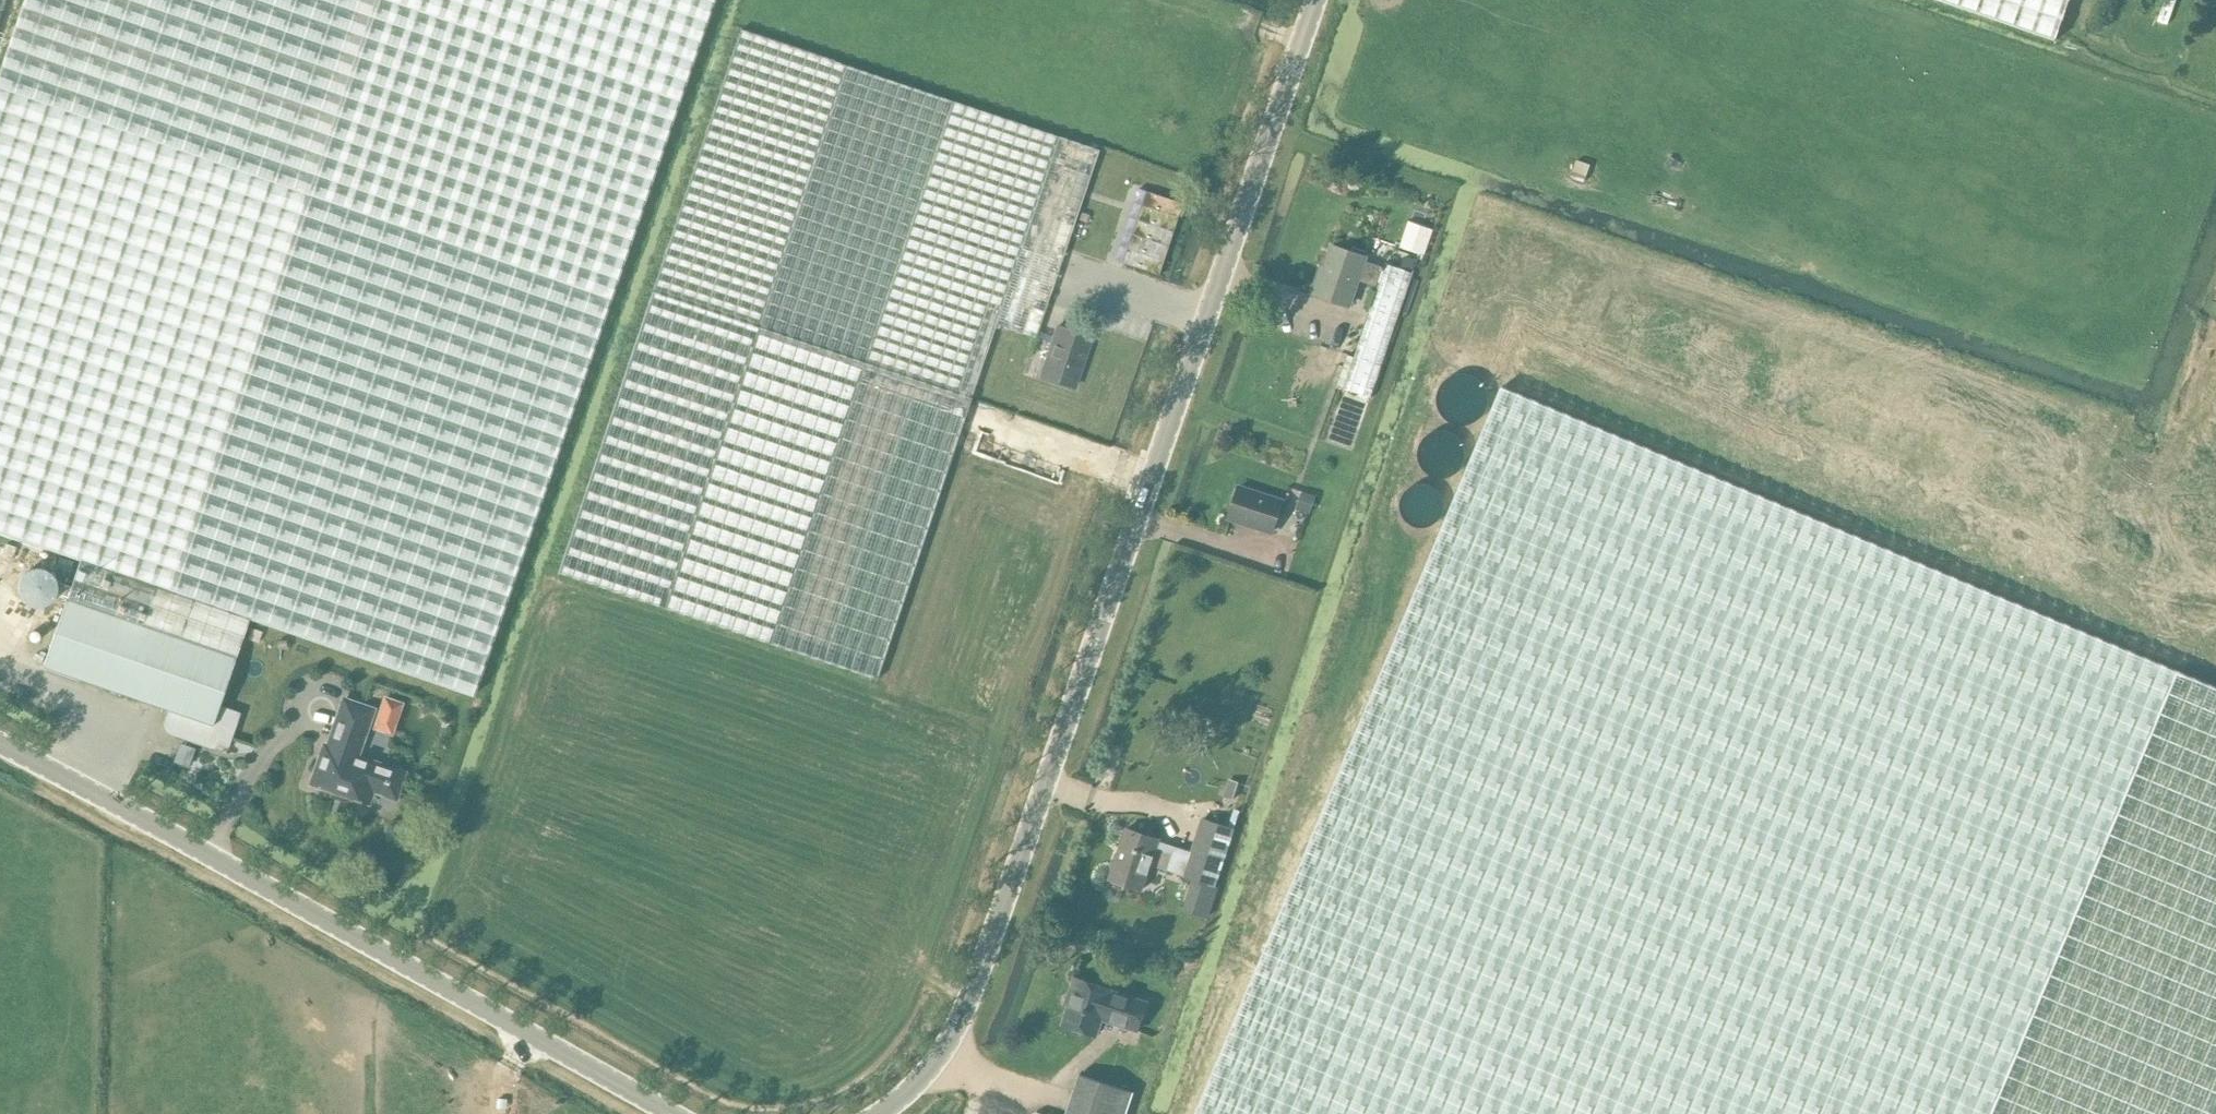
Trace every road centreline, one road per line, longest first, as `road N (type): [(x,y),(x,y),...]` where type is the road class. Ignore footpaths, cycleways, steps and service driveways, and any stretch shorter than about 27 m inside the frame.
road 1 (unclassified): [(882,1113),(929,1073),(960,1024),(1315,0)]
road 2 (unclassified): [(673,1113),(0,752)]

